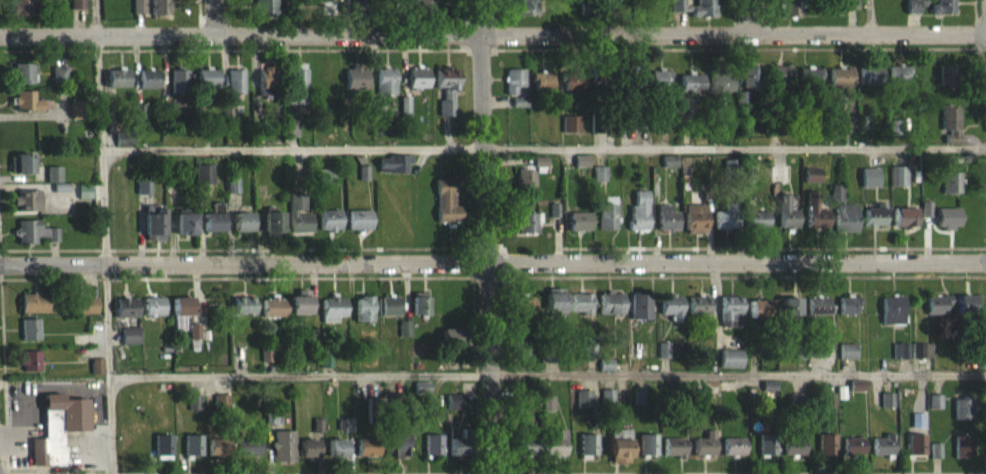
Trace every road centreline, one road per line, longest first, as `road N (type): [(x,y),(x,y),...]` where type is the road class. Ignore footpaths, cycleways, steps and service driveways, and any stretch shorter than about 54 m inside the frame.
road 1 (residential): [(0,266),(985,260)]
road 2 (residential): [(0,34),(985,31)]
road 3 (residential): [(477,0),(494,473)]

